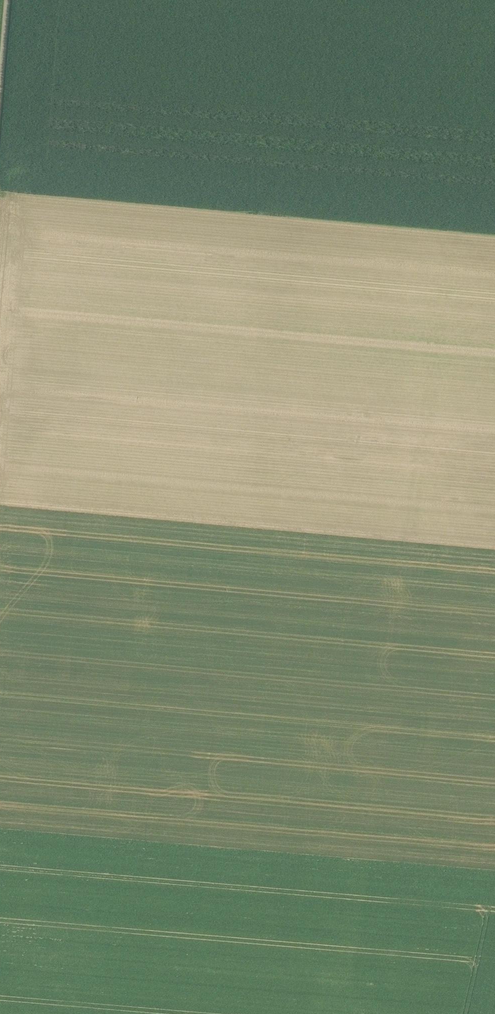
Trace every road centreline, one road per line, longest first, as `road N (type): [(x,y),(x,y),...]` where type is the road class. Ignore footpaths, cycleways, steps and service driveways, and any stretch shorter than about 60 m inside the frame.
road 1 (unclassified): [(11,0),(0,153)]

